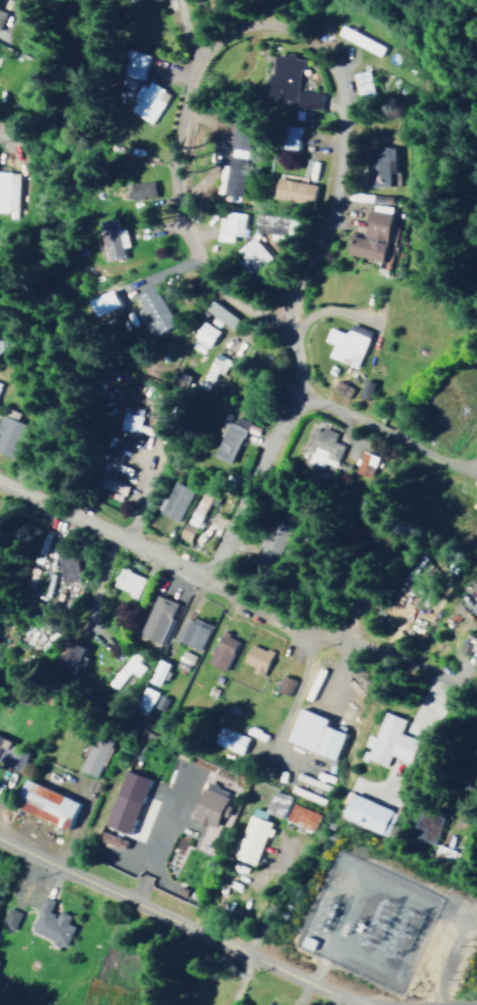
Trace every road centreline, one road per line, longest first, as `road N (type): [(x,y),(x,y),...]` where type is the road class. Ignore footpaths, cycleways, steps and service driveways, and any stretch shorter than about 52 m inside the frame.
road 1 (residential): [(318,230),(280,319),(252,312),(193,265),(170,190),(176,96),(182,70),(201,47),(231,30),(266,24),(323,58),(337,133),(318,230)]
road 2 (residential): [(476,1003),(350,997),(0,836)]
road 3 (residential): [(433,672),(306,630),(0,479)]
road 4 (residential): [(196,571),(287,394),(280,319)]
road 5 (residential): [(287,394),(472,468)]

